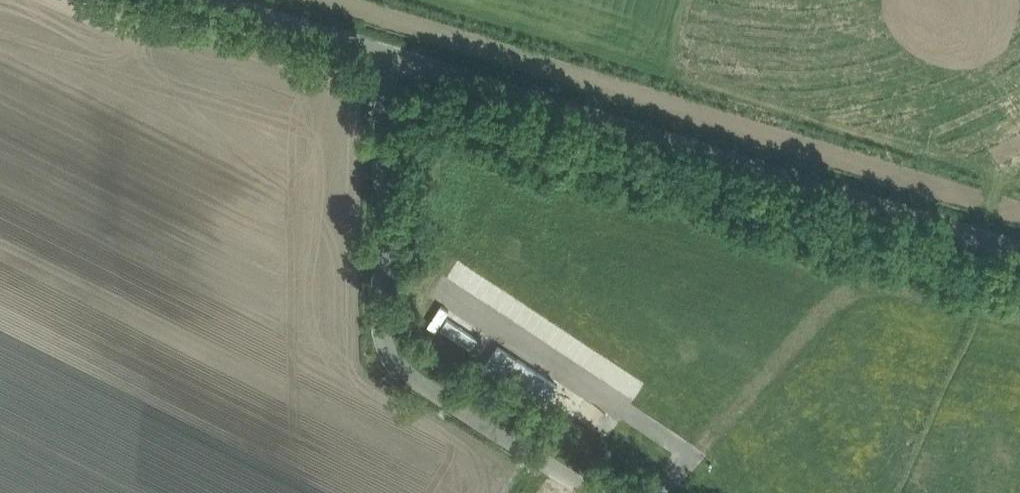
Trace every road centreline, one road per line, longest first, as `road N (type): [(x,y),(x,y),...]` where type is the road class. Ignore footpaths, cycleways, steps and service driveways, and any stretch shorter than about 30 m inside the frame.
road 1 (unclassified): [(1019,249),(239,0)]

